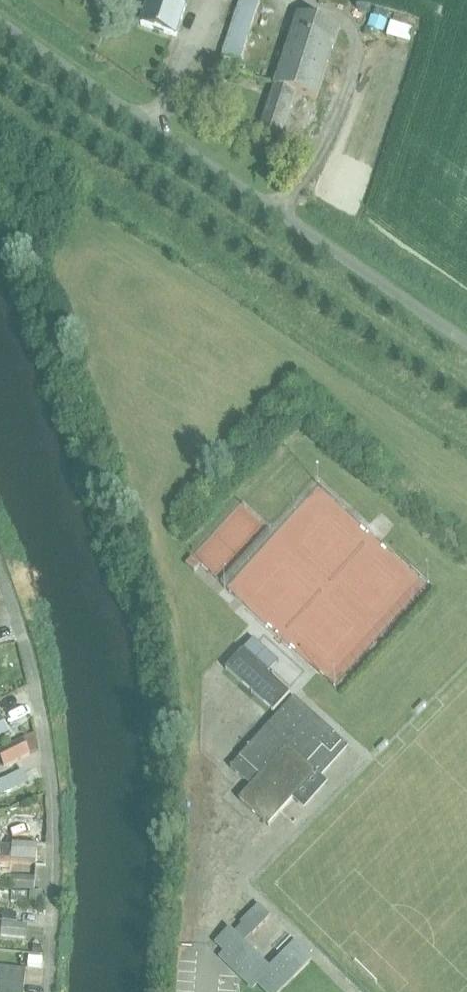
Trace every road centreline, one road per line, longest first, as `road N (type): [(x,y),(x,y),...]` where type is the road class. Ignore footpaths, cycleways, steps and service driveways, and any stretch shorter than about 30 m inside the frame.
road 1 (unclassified): [(466,347),(0,27)]

